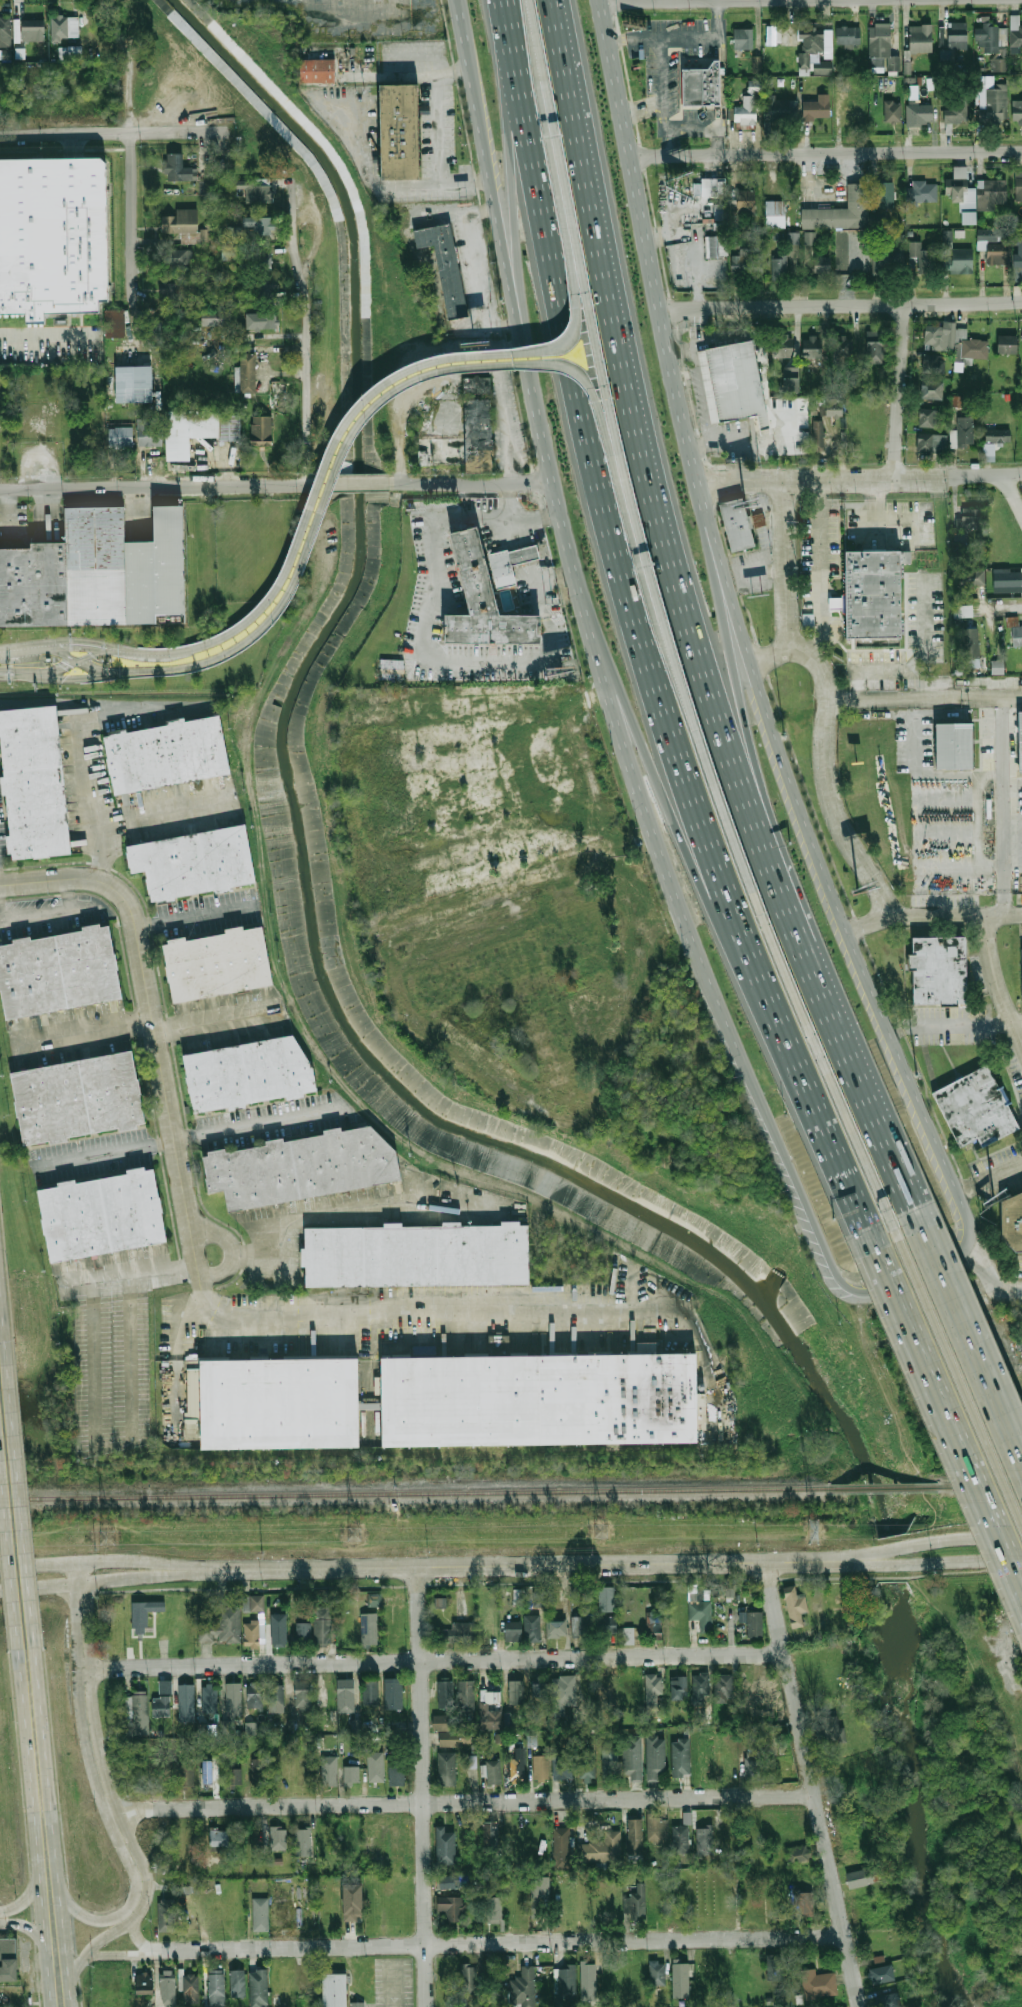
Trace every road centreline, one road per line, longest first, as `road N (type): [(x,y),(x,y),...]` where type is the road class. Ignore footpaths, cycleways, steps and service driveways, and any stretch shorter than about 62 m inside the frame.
road 1 (motorway): [(854,1054),(742,769),(694,621),(618,331),(559,0)]
road 2 (motorway): [(498,29),(597,518),(683,810),(762,1013)]
road 3 (motorway): [(529,33),(572,307),(568,332),(546,349),(437,358),(370,389),(331,444),(270,597),(221,639),(169,652)]
road 4 (motorway): [(173,669),(237,646),(280,602),(341,440),(381,395),(449,366),(539,362),(574,373),(587,392),(665,657)]
road 5 (residential): [(74,1669),(786,1655)]
road 6 (residential): [(106,1815),(816,1795)]
road 7 (residential): [(160,1954),(847,1937)]
road 8 (motorway): [(665,657),(529,33)]
road 9 (motorway): [(854,1054),(757,783),(698,481)]
road 10 (tertiary): [(766,1563),(202,1565)]
road 11 (primary): [(453,0),(562,552)]
road 12 (residential): [(0,886),(93,880),(124,901),(200,1283)]
road 13 (motorway): [(562,552),(705,904),(762,1013)]
road 14 (primary): [(698,481),(603,0)]
road 15 (residential): [(862,2006),(766,1563)]
road 16 (residential): [(427,2006),(420,1568)]
road 17 (tertiary): [(70,1561),(83,1750),(135,1885),(123,1911),(106,1920),(83,1917),(65,1897)]
road 18 (motorway): [(862,1227),(1021,1592)]
road 19 (tertiary): [(562,552),(681,929)]
road 20 (residential): [(632,157),(1021,152)]
road 21 (tertiary): [(732,1038),(842,1282),(867,1288),(955,1254)]
road 22 (motorway): [(498,29),(531,412)]
road 23 (tertiary): [(812,846),(698,481)]
road 24 (tertiary): [(955,1188),(812,846)]
road 25 (secondary): [(77,2006),(43,1648)]
road 26 (residential): [(662,310),(1021,302)]
road 27 (tertiary): [(137,1908),(143,1867),(105,1783),(92,1714),(83,1560)]
road 28 (secondary): [(22,1650),(55,2006)]
road 29 (motorway): [(888,1219),(750,894)]
road 30 (motorway): [(1021,1527),(888,1219)]
road 31 (residential): [(0,491),(329,483)]
road 32 (residential): [(698,481),(1021,475)]
road 33 (secondary): [(43,1648),(11,1339)]
road 34 (residential): [(306,483),(304,306),(291,189)]
road 35 (motorway): [(1021,1460),(913,1203)]
road 36 (residential): [(604,4),(868,0)]
road 37 (motorway): [(750,894),(665,657)]
road 38 (residential): [(134,305),(131,65)]
road 39 (motorway): [(762,1013),(862,1227)]
road 40 (secondary): [(0,1415),(22,1650)]
road 41 (residential): [(0,135),(226,134)]
road 42 (residential): [(752,665),(790,640),(786,481)]
road 43 (tertiary): [(0,1592),(202,1565)]
road 44 (tertiary): [(202,1565),(83,1560),(0,1569)]
road 45 (residential): [(846,927),(891,913),(1021,913)]
road 46 (residential): [(895,481),(906,305)]
road 47 (tertiary): [(1021,1538),(904,1545),(852,1560)]
road 48 (tertiary): [(852,1560),(1021,1561)]
road 49 (motorway): [(913,1203),(854,1054)]
road 50 (residential): [(395,482),(547,483)]
road 51 (motorway): [(129,651),(82,642),(0,649)]
road 52 (tertiary): [(681,929),(732,1038)]

